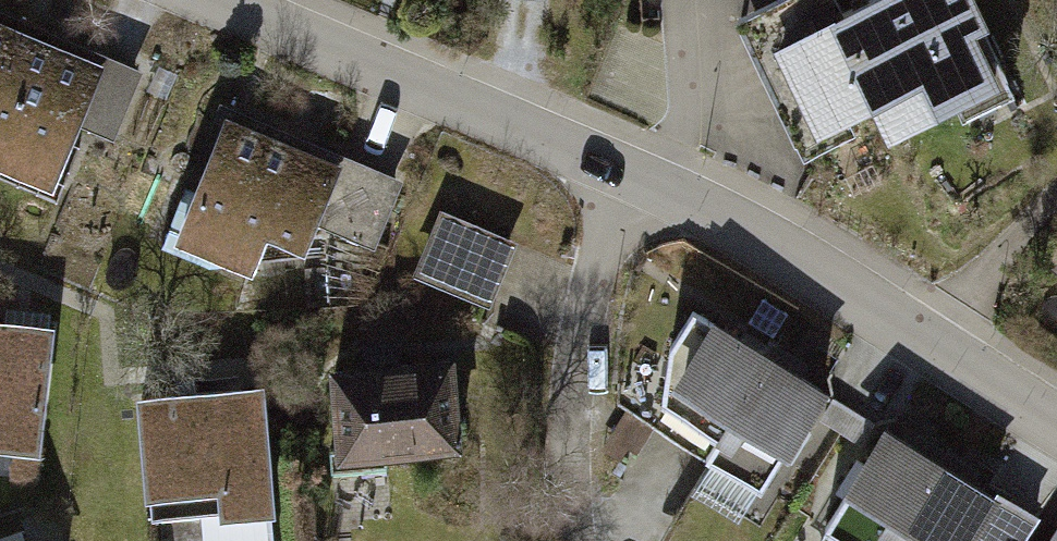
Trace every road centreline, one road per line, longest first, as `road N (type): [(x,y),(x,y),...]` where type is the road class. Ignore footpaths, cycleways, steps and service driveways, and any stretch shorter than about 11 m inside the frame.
road 1 (residential): [(1056,429),(754,238),(626,174)]
road 2 (residential): [(626,174),(206,0)]
road 3 (residential): [(626,174),(581,343),(571,446),(574,540)]

